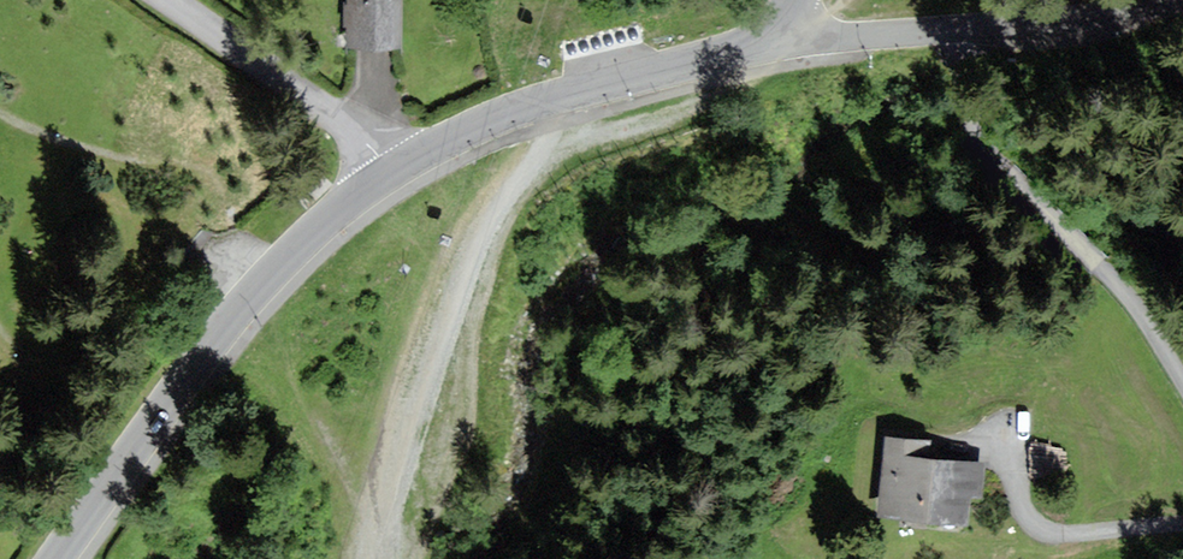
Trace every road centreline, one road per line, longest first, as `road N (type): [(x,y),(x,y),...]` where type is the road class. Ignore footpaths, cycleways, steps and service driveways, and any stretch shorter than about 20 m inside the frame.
road 1 (residential): [(58,558),(247,304),(348,202),(392,172)]
road 2 (residential): [(392,172),(529,108),(790,45)]
road 3 (residential): [(966,29),(977,114),(998,165),(1160,333),(1182,372)]
road 4 (residential): [(392,172),(166,0)]
road 5 (residential): [(966,29),(1050,25),(1172,0)]
road 6 (residential): [(790,45),(966,29)]

